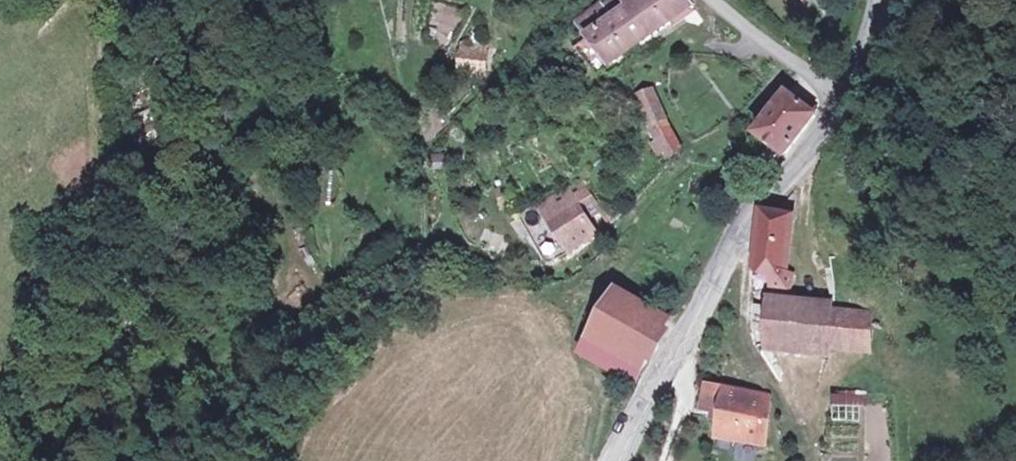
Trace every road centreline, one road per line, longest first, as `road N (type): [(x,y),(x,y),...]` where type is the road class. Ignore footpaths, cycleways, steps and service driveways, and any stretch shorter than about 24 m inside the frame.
road 1 (track): [(801,70),(647,193),(581,264),(538,275),(448,253),(342,269),(319,300),(145,460)]
road 2 (tertiary): [(675,354),(768,189),(850,107),(886,0)]
road 3 (track): [(739,242),(746,346),(802,425),(805,460)]
road 4 (tertiary): [(619,460),(675,354)]

